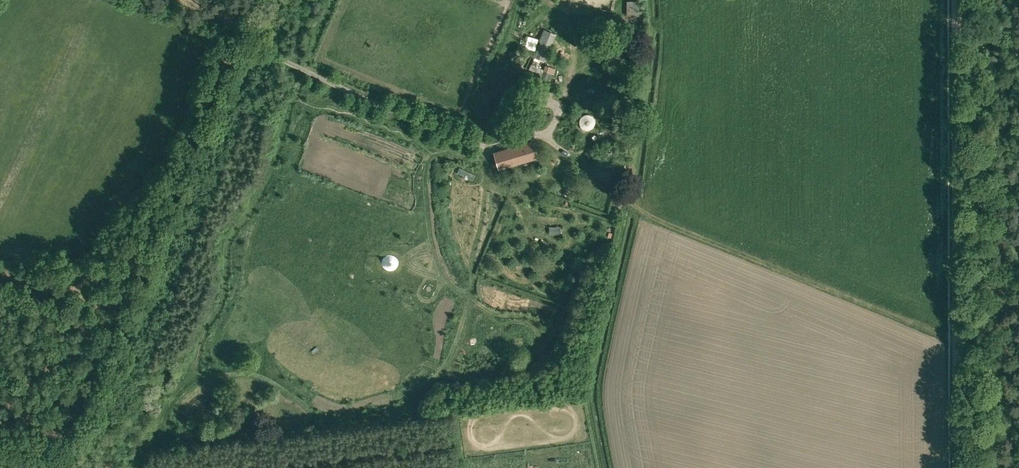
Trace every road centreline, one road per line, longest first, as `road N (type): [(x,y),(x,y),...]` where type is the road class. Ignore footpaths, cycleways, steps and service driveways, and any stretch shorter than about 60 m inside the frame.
road 1 (track): [(630,201),(546,136),(490,147),(461,143),(142,0)]
road 2 (track): [(957,467),(956,0)]
road 3 (track): [(957,341),(658,221),(630,201)]

